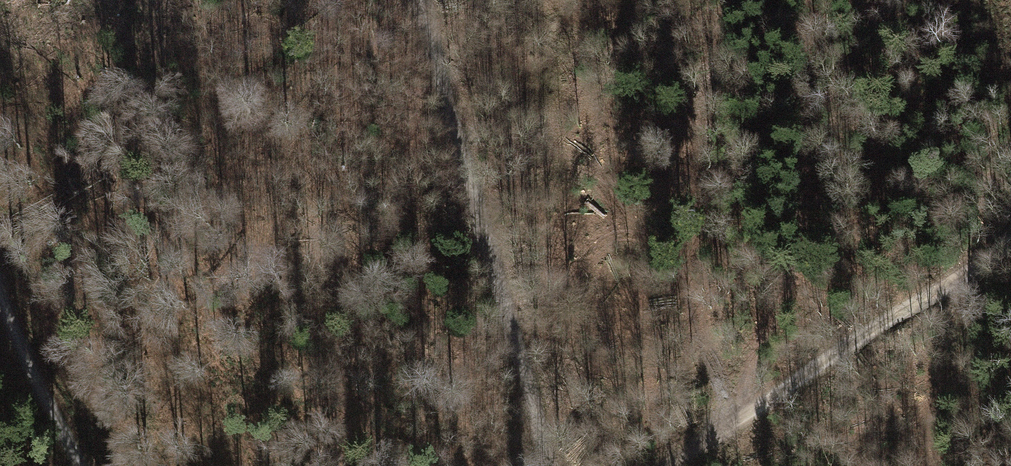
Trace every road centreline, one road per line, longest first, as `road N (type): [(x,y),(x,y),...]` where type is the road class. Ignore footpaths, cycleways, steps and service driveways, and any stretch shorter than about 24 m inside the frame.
road 1 (track): [(547,465),(422,0)]
road 2 (track): [(733,425),(1010,239)]
road 3 (track): [(0,301),(82,465)]

